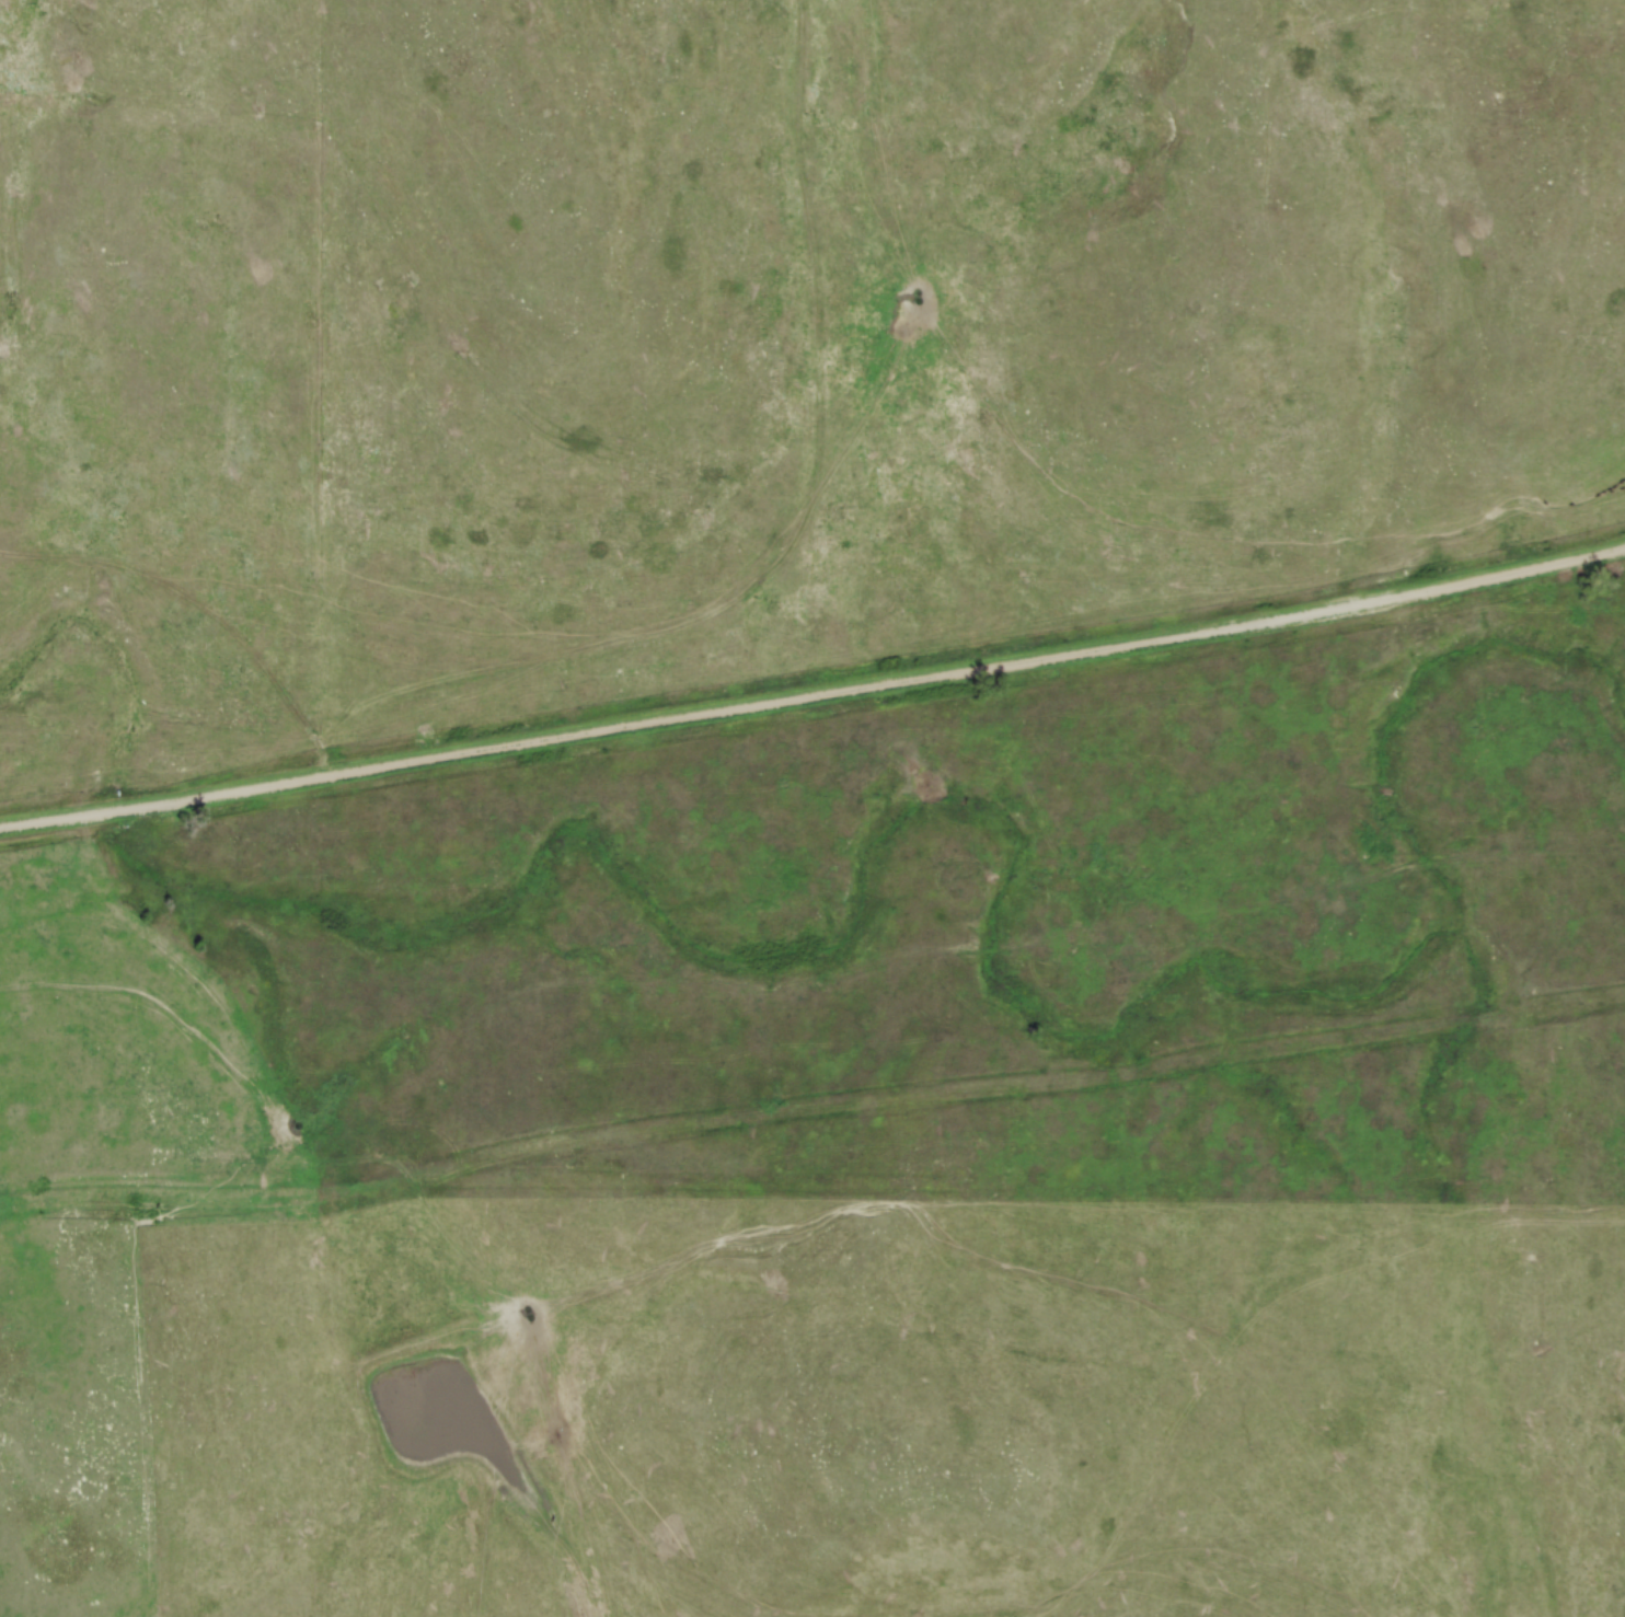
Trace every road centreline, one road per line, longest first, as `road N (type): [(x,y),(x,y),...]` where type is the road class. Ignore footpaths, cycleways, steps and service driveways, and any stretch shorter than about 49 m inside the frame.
road 1 (residential): [(1624,546),(1340,609),(0,829)]

